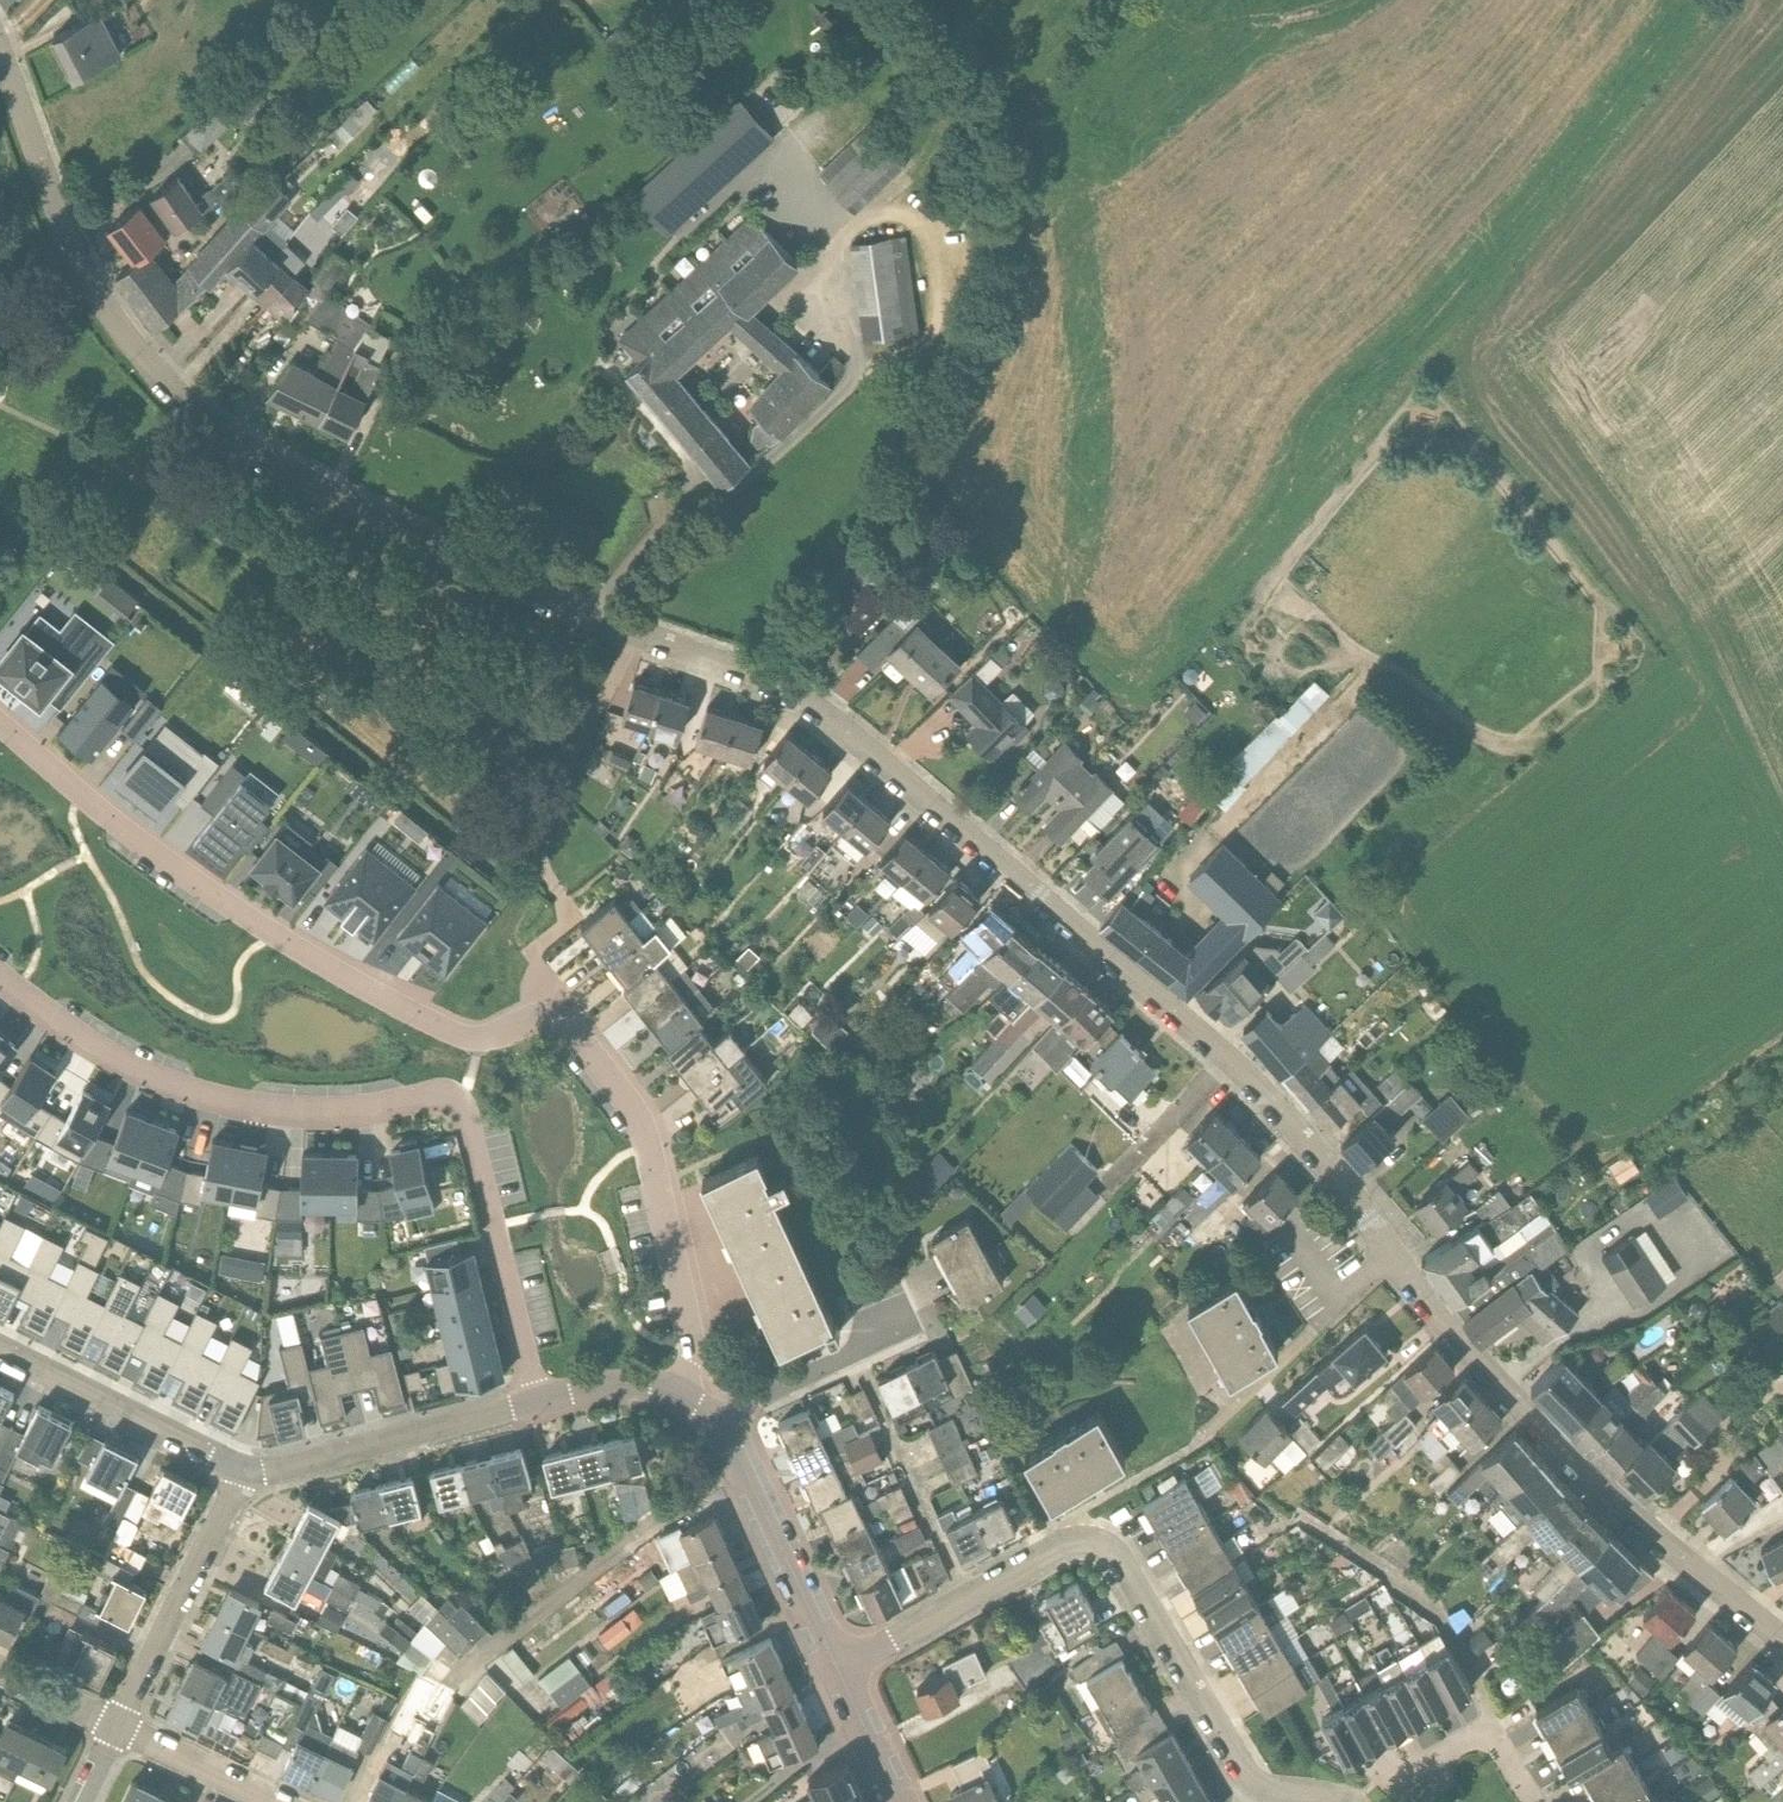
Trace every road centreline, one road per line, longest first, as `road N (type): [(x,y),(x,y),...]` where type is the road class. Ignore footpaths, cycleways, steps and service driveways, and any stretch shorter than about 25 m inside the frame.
road 1 (unclassified): [(1782,1639),(1624,1510),(1500,1386),(1259,1090),(818,709),(757,675),(540,596),(370,514),(280,470),(189,406),(140,354),(88,277),(0,46)]
road 2 (residential): [(0,729),(222,905),(359,986),(454,1035),(477,1039)]
road 3 (residential): [(463,1103),(442,1094),(311,1114),(208,1095),(134,1070),(0,979)]
road 4 (residential): [(680,1395),(695,1355),(693,1332),(638,1113),(564,1024),(535,1020),(477,1039)]
road 5 (residential): [(463,1103),(540,1401)]
road 6 (residential): [(245,1473),(540,1401)]
road 7 (residential): [(1264,1789),(1243,1773),(1114,1555),(1094,1542)]
road 8 (residential): [(119,1727),(245,1473)]
road 9 (residential): [(844,1669),(1073,1541),(1094,1542)]
road 10 (residential): [(0,1347),(245,1473)]
road 11 (residential): [(844,1669),(741,1452)]
road 12 (residential): [(1549,1801),(1494,1726),(1401,1770)]
road 13 (residential): [(119,1727),(274,1801)]
road 14 (residential): [(904,1801),(844,1669)]
road 15 (residential): [(540,1401),(637,1388),(680,1395)]
road 16 (residential): [(0,1672),(119,1727)]

